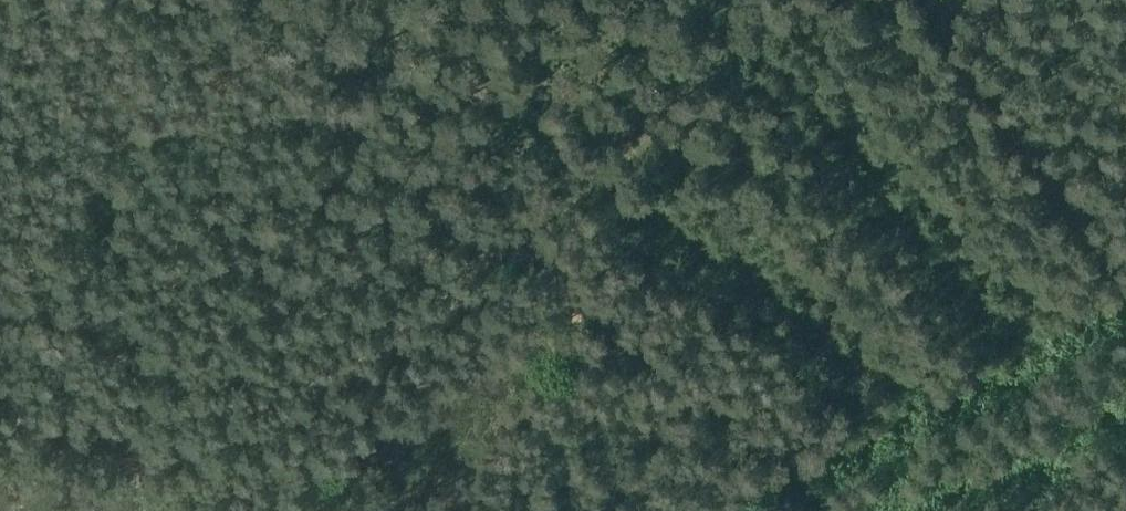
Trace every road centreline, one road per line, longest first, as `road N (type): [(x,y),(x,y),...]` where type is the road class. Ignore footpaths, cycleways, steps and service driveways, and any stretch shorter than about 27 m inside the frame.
road 1 (track): [(524,253),(279,412),(167,437),(0,427)]
road 2 (track): [(127,0),(359,163),(524,253)]
road 3 (track): [(845,510),(698,405),(524,253)]
road 4 (track): [(846,0),(740,63),(620,180),(524,253)]

